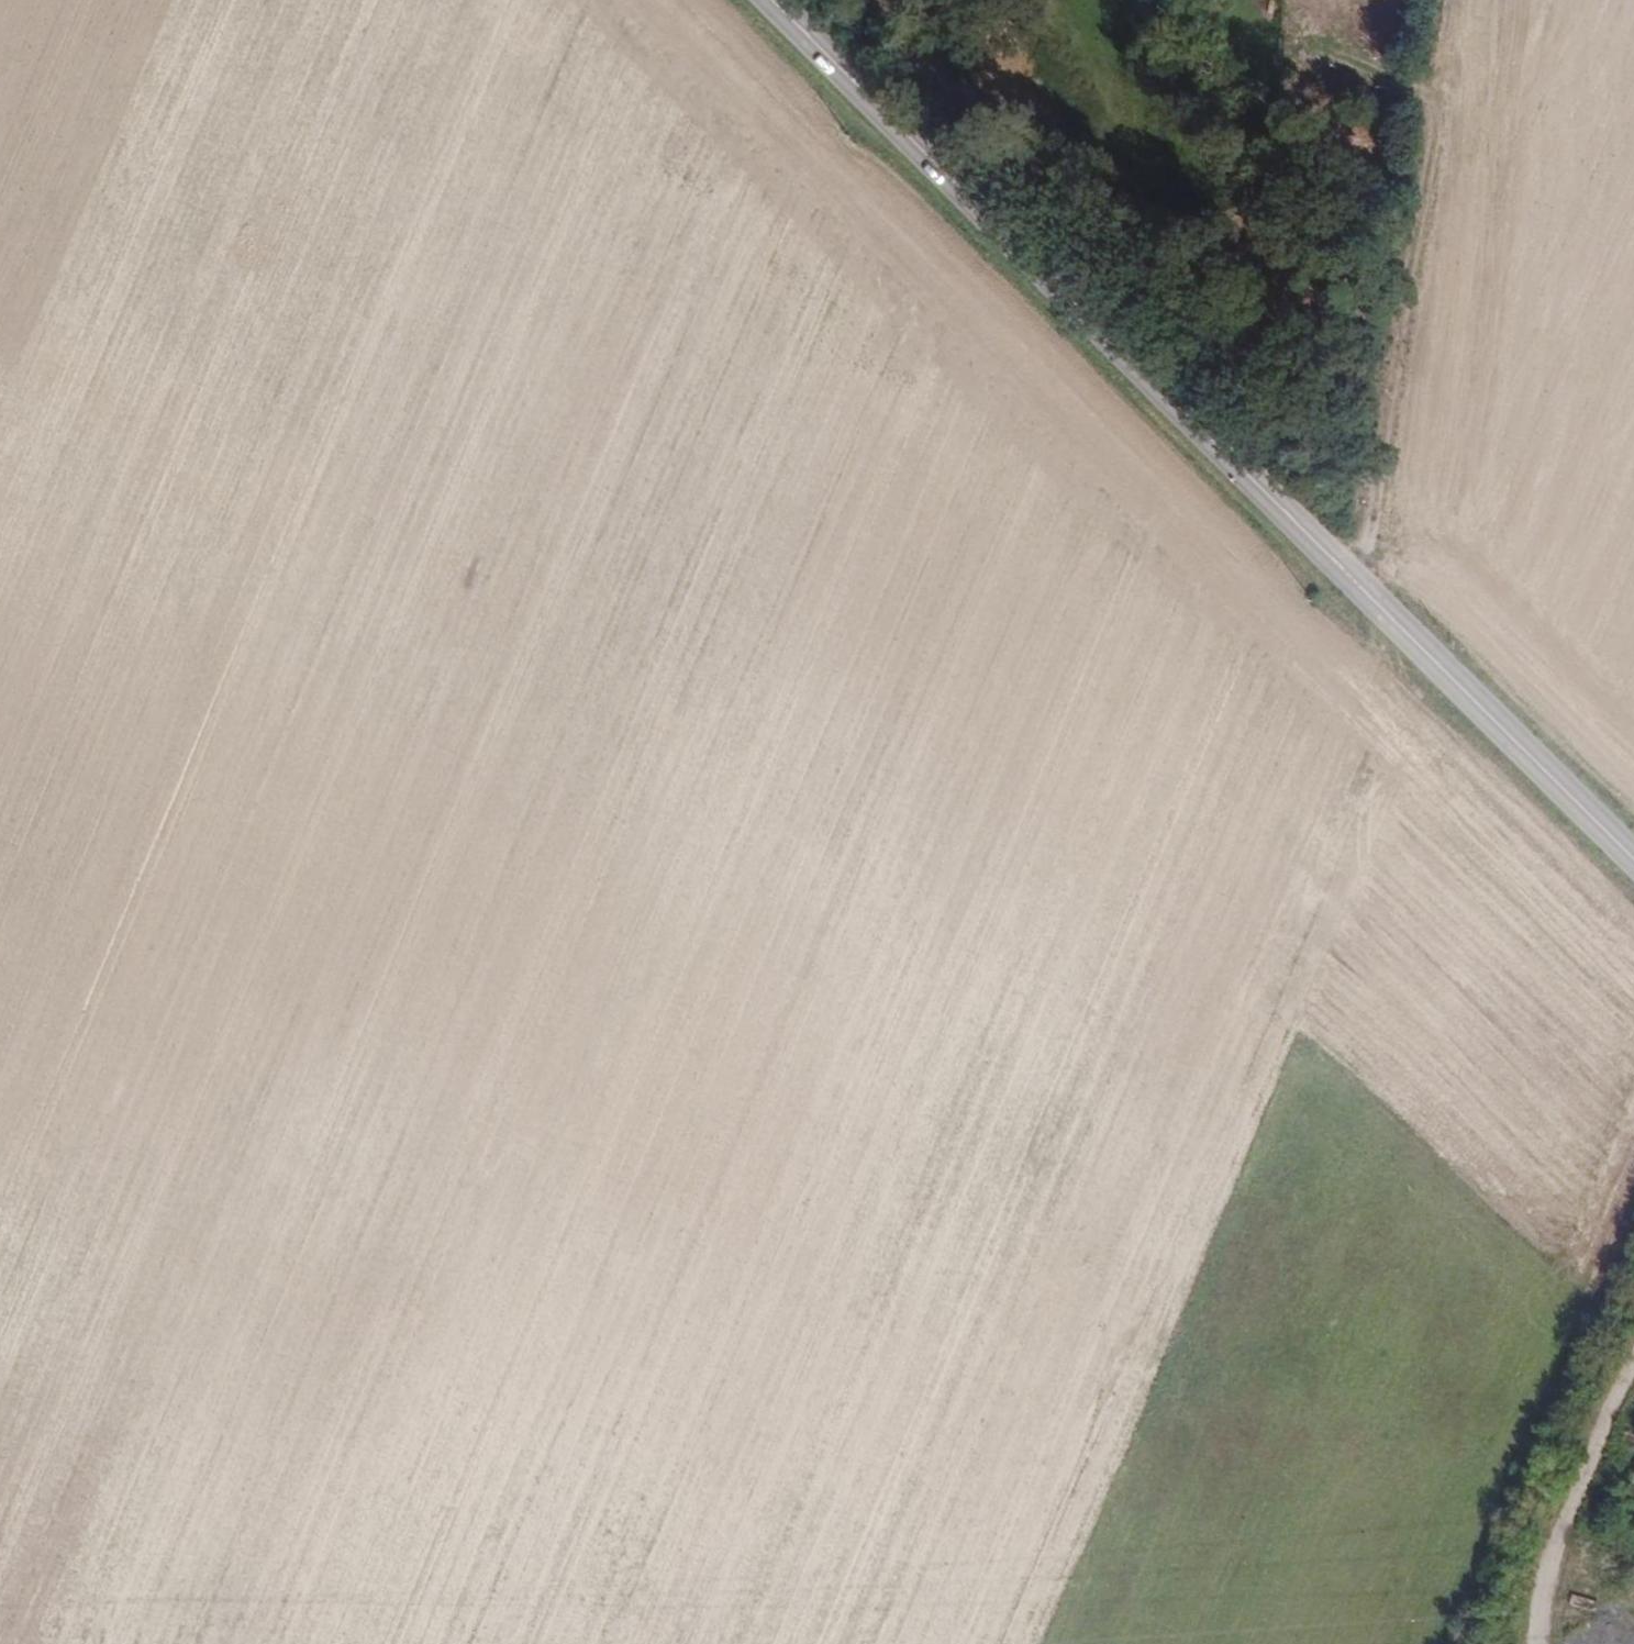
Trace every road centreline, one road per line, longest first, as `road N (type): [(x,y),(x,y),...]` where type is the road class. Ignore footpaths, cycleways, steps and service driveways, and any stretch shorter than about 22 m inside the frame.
road 1 (secondary): [(1633,859),(773,0)]
road 2 (unclassified): [(1633,1373),(1586,1470),(1539,1612),(1541,1643)]

